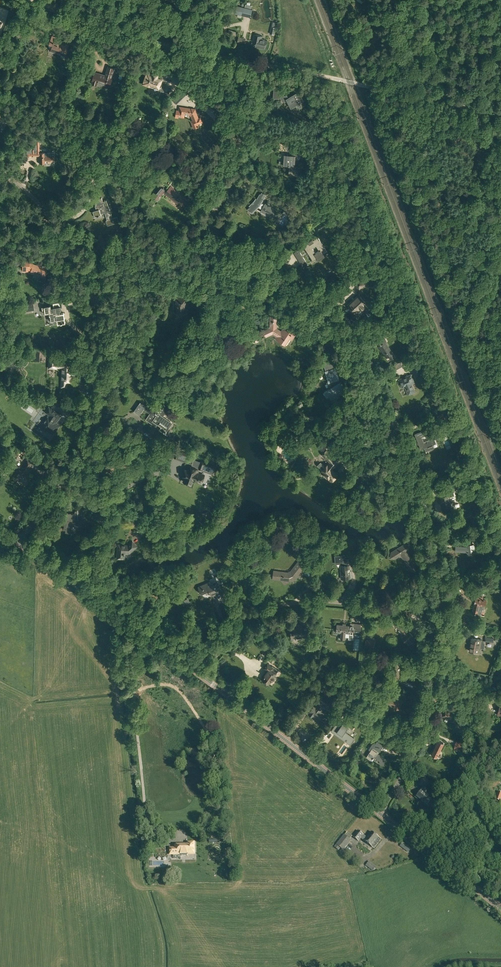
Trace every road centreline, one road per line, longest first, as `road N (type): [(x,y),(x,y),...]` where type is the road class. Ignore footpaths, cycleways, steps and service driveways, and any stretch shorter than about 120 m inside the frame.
road 1 (unclassified): [(443,603),(415,472),(375,392),(321,324),(207,220)]
road 2 (track): [(402,95),(153,41),(33,0)]
road 3 (unclassified): [(200,675),(236,632),(280,605),(443,603)]
road 4 (residential): [(19,543),(107,411),(111,364),(100,305)]
road 5 (primary): [(380,813),(200,675)]
road 6 (primary): [(200,675),(19,543)]
road 7 (unclassified): [(380,813),(424,728),(443,603)]
road 8 (primary): [(500,908),(380,813)]
road 9 (residential): [(90,277),(57,221),(0,163)]
road 10 (residential): [(229,97),(236,166),(207,220)]

